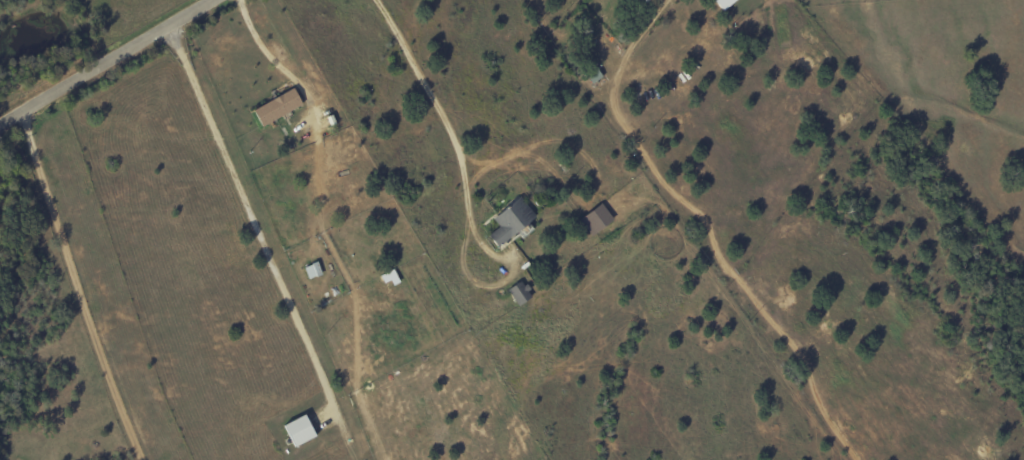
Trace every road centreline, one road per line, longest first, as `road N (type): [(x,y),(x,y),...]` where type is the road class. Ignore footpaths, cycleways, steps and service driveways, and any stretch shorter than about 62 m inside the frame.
road 1 (residential): [(142,459),(94,337),(25,110)]
road 2 (tertiary): [(0,125),(213,0)]

